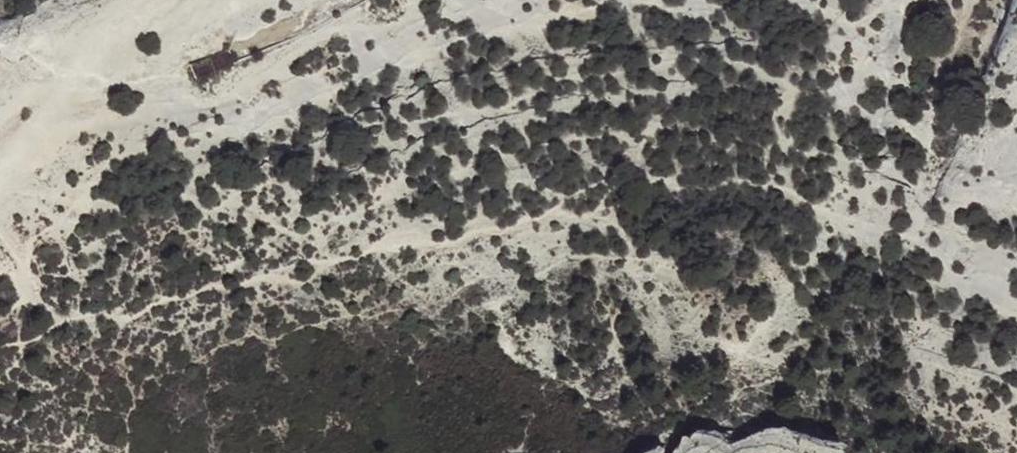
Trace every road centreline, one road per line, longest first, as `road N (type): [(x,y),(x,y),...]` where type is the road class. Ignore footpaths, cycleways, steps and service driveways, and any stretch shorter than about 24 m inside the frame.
road 1 (track): [(0,130),(89,28),(148,0)]

